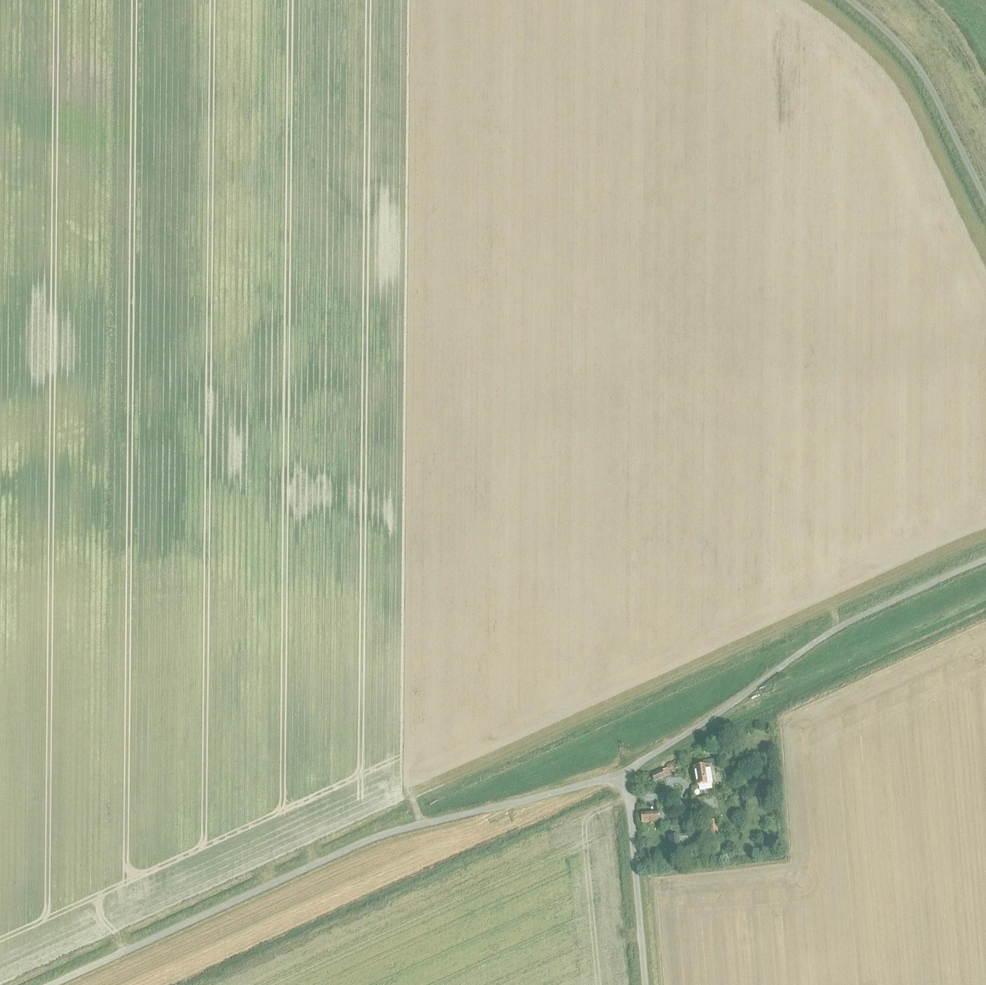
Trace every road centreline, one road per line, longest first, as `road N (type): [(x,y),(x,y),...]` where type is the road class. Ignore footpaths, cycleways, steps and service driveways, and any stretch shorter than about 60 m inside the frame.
road 1 (unclassified): [(53,984),(359,845),(623,776)]
road 2 (unclassified): [(623,776),(812,645),(985,561)]
road 3 (unclassified): [(985,206),(909,58),(846,0)]
road 4 (unclassified): [(643,984),(623,776)]

